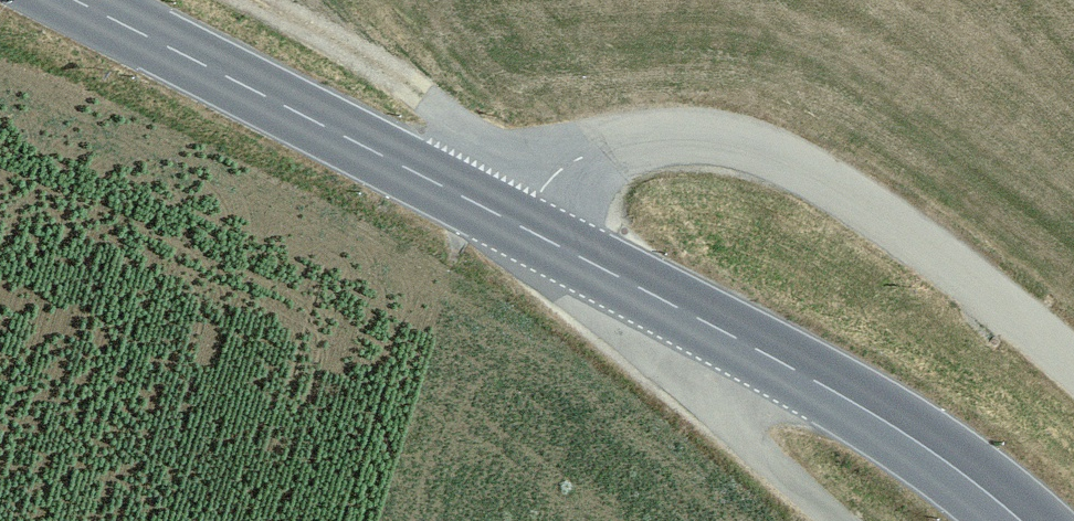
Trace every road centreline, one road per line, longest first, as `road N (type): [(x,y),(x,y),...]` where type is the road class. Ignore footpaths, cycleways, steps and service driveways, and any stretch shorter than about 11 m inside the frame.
road 1 (tertiary): [(83,0),(837,394),(960,473),(1015,520)]
road 2 (track): [(1073,372),(1016,315),(849,183),(736,126),(664,121),(585,132),(524,159),(473,200)]
road 3 (track): [(524,159),(272,0)]
road 4 (track): [(835,520),(703,400),(689,356),(695,315)]

